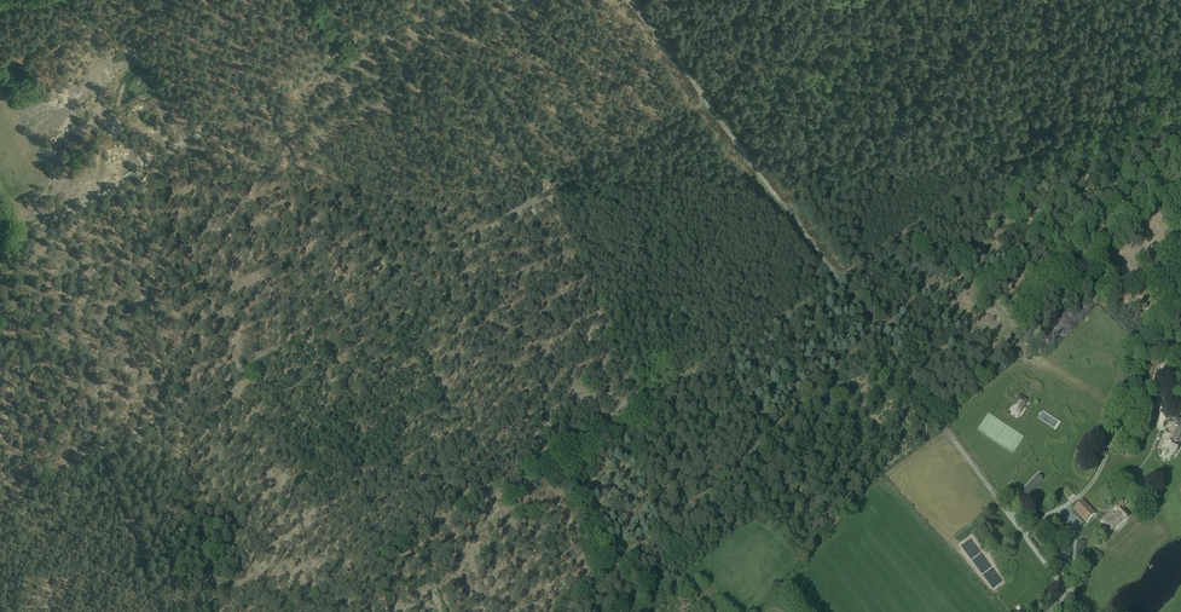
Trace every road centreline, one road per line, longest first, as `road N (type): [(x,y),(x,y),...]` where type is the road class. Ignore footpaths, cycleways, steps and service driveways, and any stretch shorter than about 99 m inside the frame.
road 1 (track): [(706,105),(389,280),(297,83),(431,0)]
road 2 (track): [(706,105),(947,430)]
road 3 (track): [(448,0),(546,193)]

